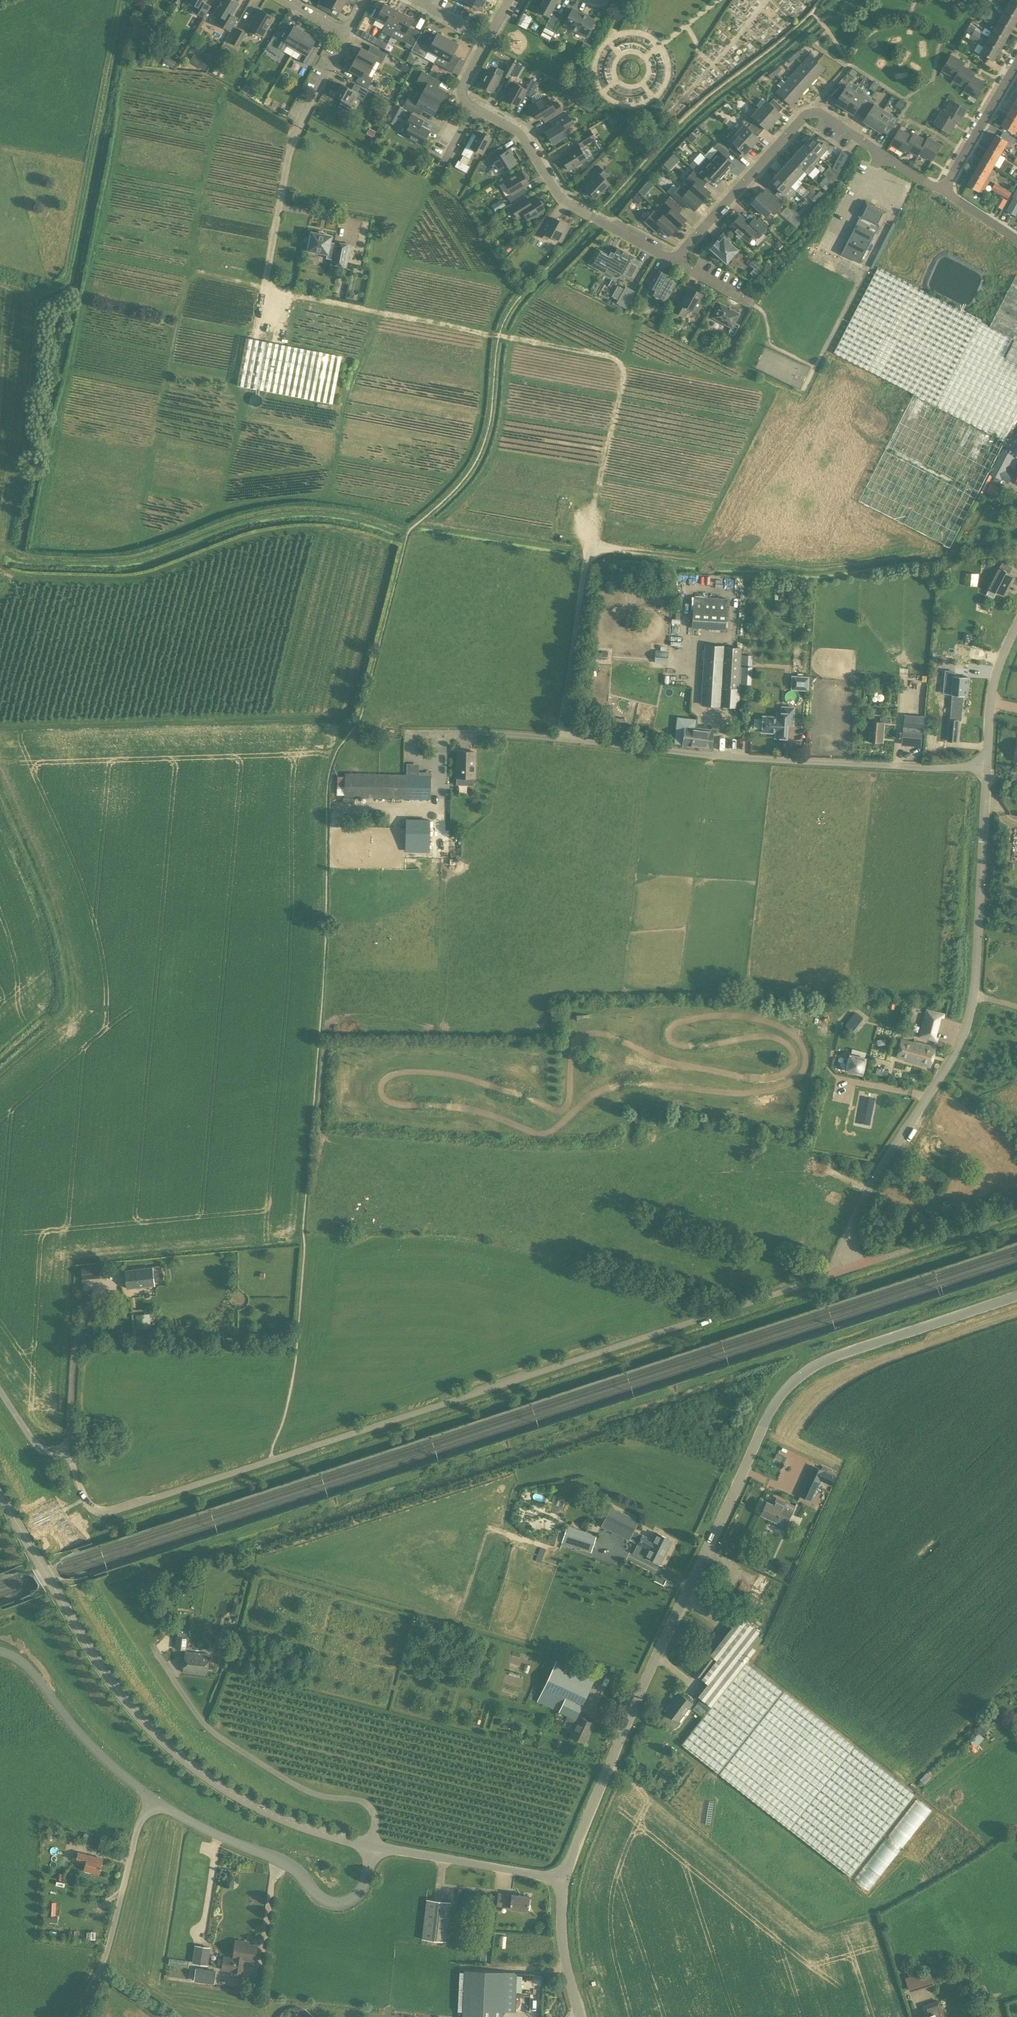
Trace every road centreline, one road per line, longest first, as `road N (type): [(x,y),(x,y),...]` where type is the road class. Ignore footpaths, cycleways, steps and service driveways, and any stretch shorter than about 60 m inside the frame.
road 1 (motorway): [(1016,1151),(843,1212),(0,1471)]
road 2 (motorway): [(0,1498),(1016,1181)]
road 3 (track): [(587,549),(622,376),(614,359),(202,271),(186,288),(139,524)]
road 4 (unclassified): [(565,1879),(606,1768),(782,1393),(827,1359),(1016,1297)]
road 5 (unclassified): [(987,767),(411,733)]
road 6 (unclassified): [(849,1266),(846,1237),(857,1207),(970,1015),(987,767)]
road 7 (residential): [(933,187),(850,357),(950,411),(1016,279)]
road 8 (unclassified): [(376,1846),(284,1818),(192,1764),(111,1681),(55,1586)]
road 9 (residential): [(674,258),(804,115),(825,117),(933,187)]
road 10 (unclassified): [(376,1846),(372,1809),(280,1777),(230,1745),(195,1710),(152,1644)]
road 11 (unclassified): [(155,1799),(272,1855),(336,1902),(360,1894),(376,1846)]
road 12 (residential): [(674,258),(573,206),(517,129),(474,108)]
road 13 (unclassified): [(76,2016),(99,1973),(139,1820),(155,1799)]
road 14 (unclassified): [(0,1650),(25,1665),(81,1734),(155,1799)]
road 15 (unclassified): [(150,1498),(92,1509),(68,1457),(34,1442),(0,1391)]
road 16 (unclassified): [(565,1879),(376,1846)]
road 17 (track): [(202,271),(193,241),(221,99)]
road 18 (track): [(298,126),(264,288)]
road 19 (residential): [(939,191),(1016,61)]
road 20 (residential): [(987,767),(996,676),(1016,626)]
road 21 (unclassified): [(579,2016),(561,1940),(565,1879)]

